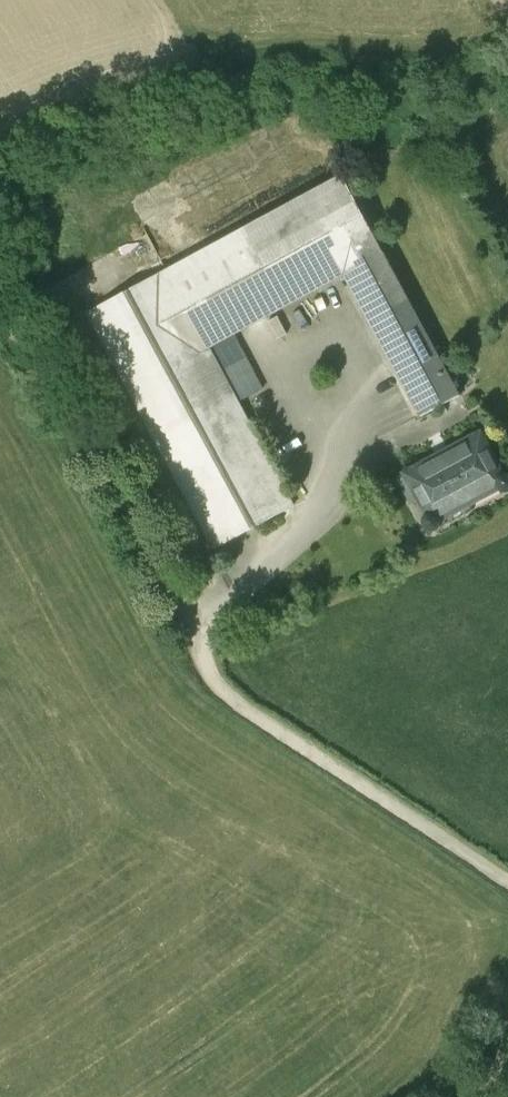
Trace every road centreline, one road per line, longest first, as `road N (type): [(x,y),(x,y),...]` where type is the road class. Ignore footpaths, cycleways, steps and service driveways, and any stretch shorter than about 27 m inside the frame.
road 1 (track): [(0,323),(24,335),(45,360),(207,674),(231,698),(507,882)]
road 2 (track): [(193,635),(313,529),(329,501),(334,459),(286,353)]
road 3 (track): [(5,324),(147,251)]

